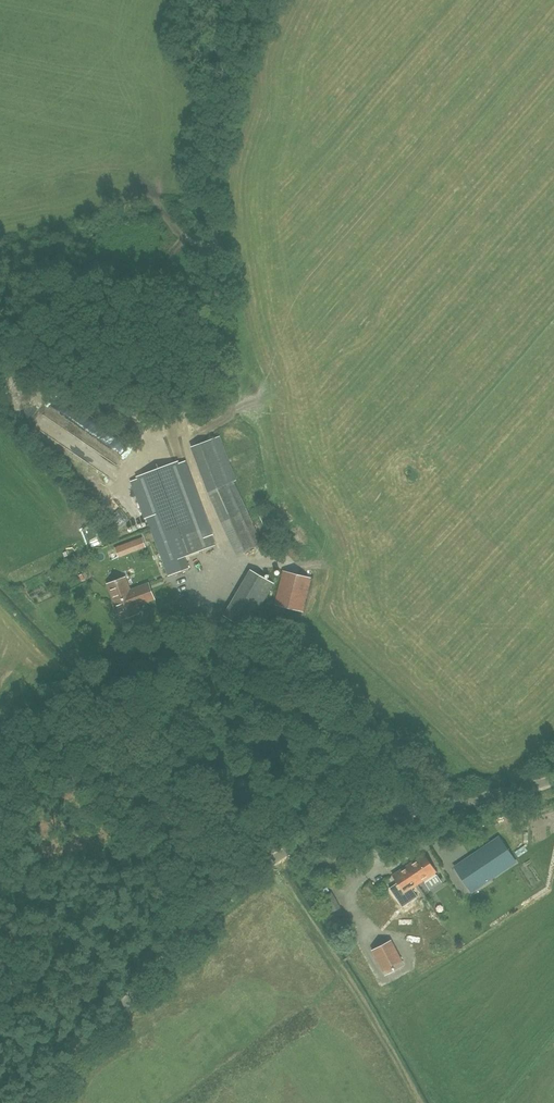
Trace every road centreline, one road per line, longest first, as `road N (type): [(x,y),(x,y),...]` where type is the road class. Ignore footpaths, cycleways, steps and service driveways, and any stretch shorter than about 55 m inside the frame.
road 1 (tertiary): [(30,1102),(239,885),(275,859),(361,821),(553,780)]

